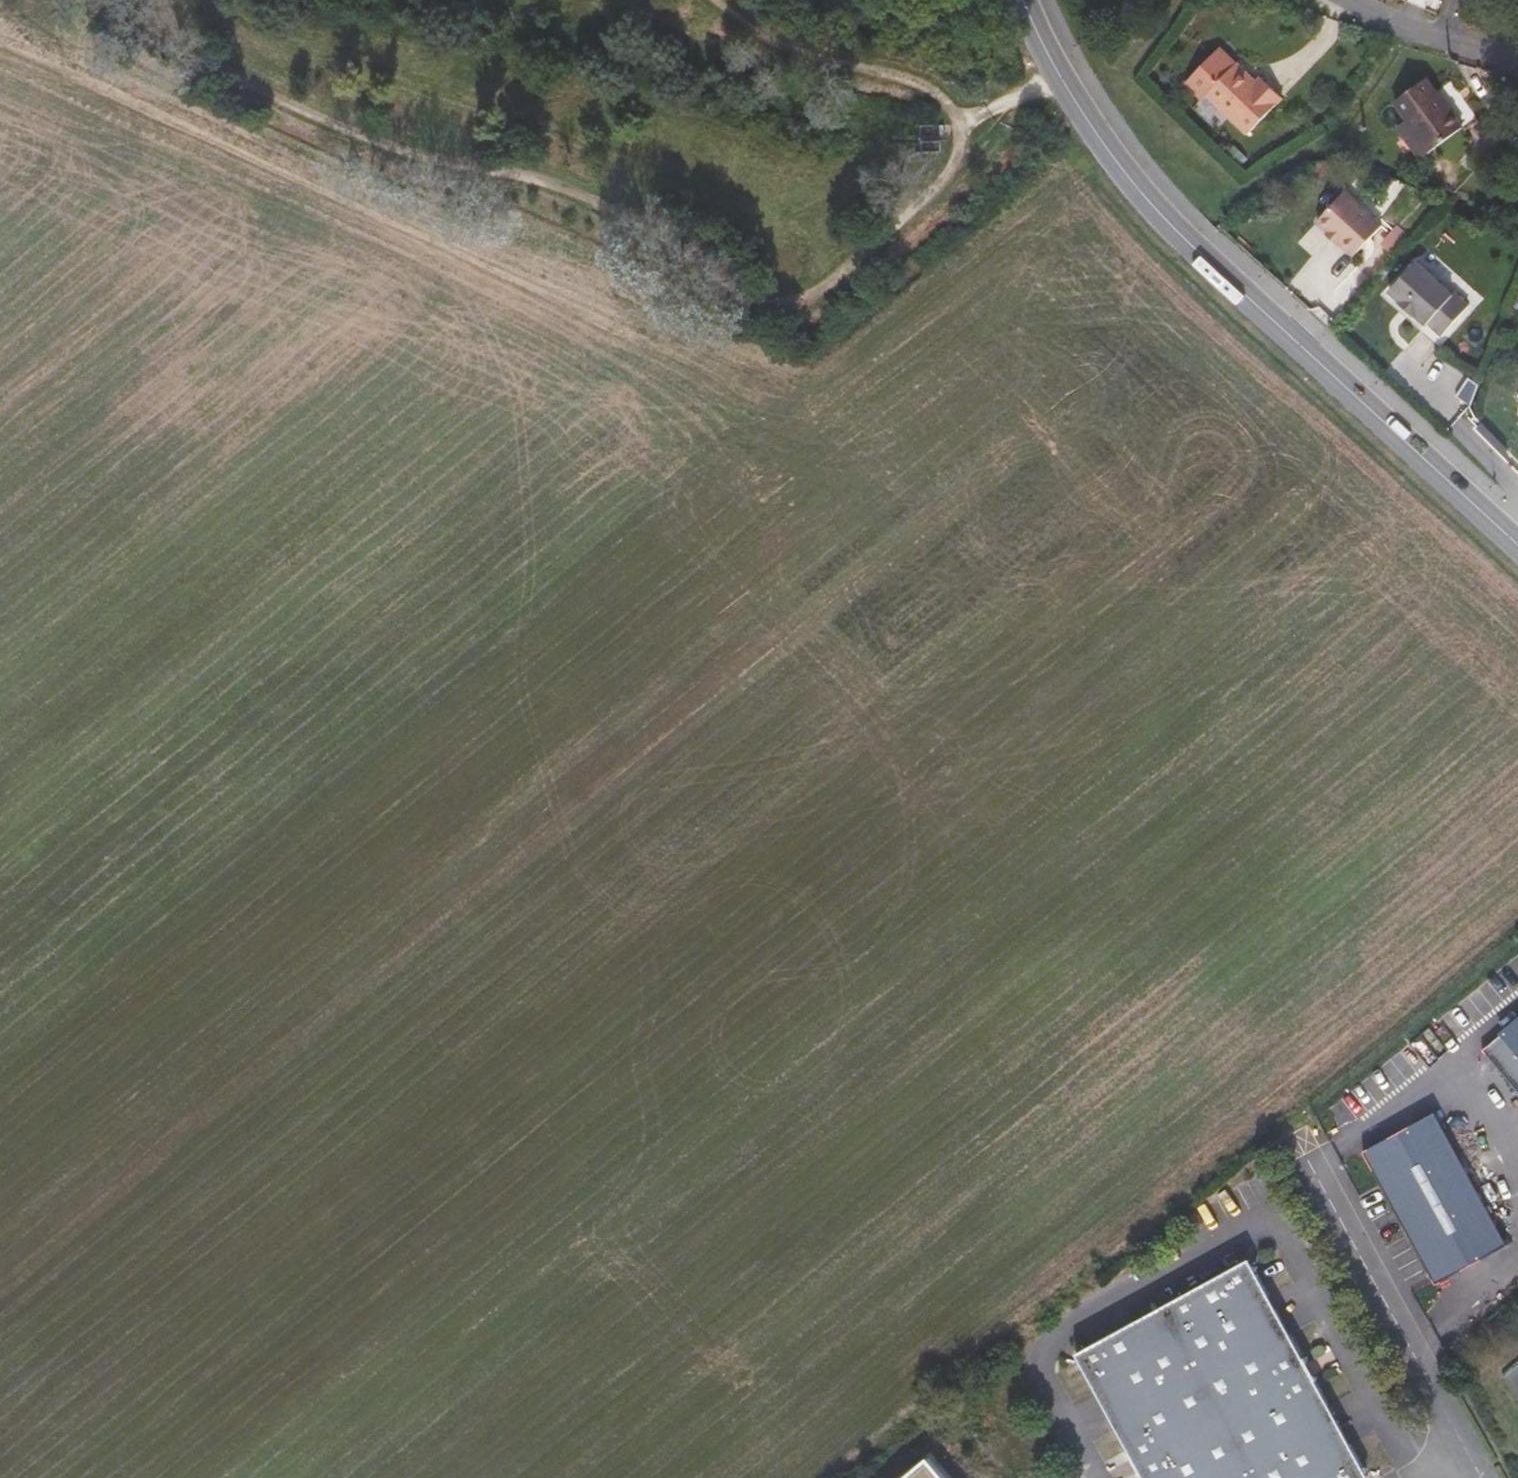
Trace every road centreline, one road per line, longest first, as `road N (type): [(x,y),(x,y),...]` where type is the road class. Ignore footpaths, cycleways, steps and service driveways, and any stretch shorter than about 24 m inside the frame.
road 1 (secondary): [(1024,0),(1062,78),(1173,220),(1517,541)]
road 2 (unclassified): [(1467,1447),(1298,1135)]
road 3 (residential): [(1353,0),(1437,47),(1517,63)]

